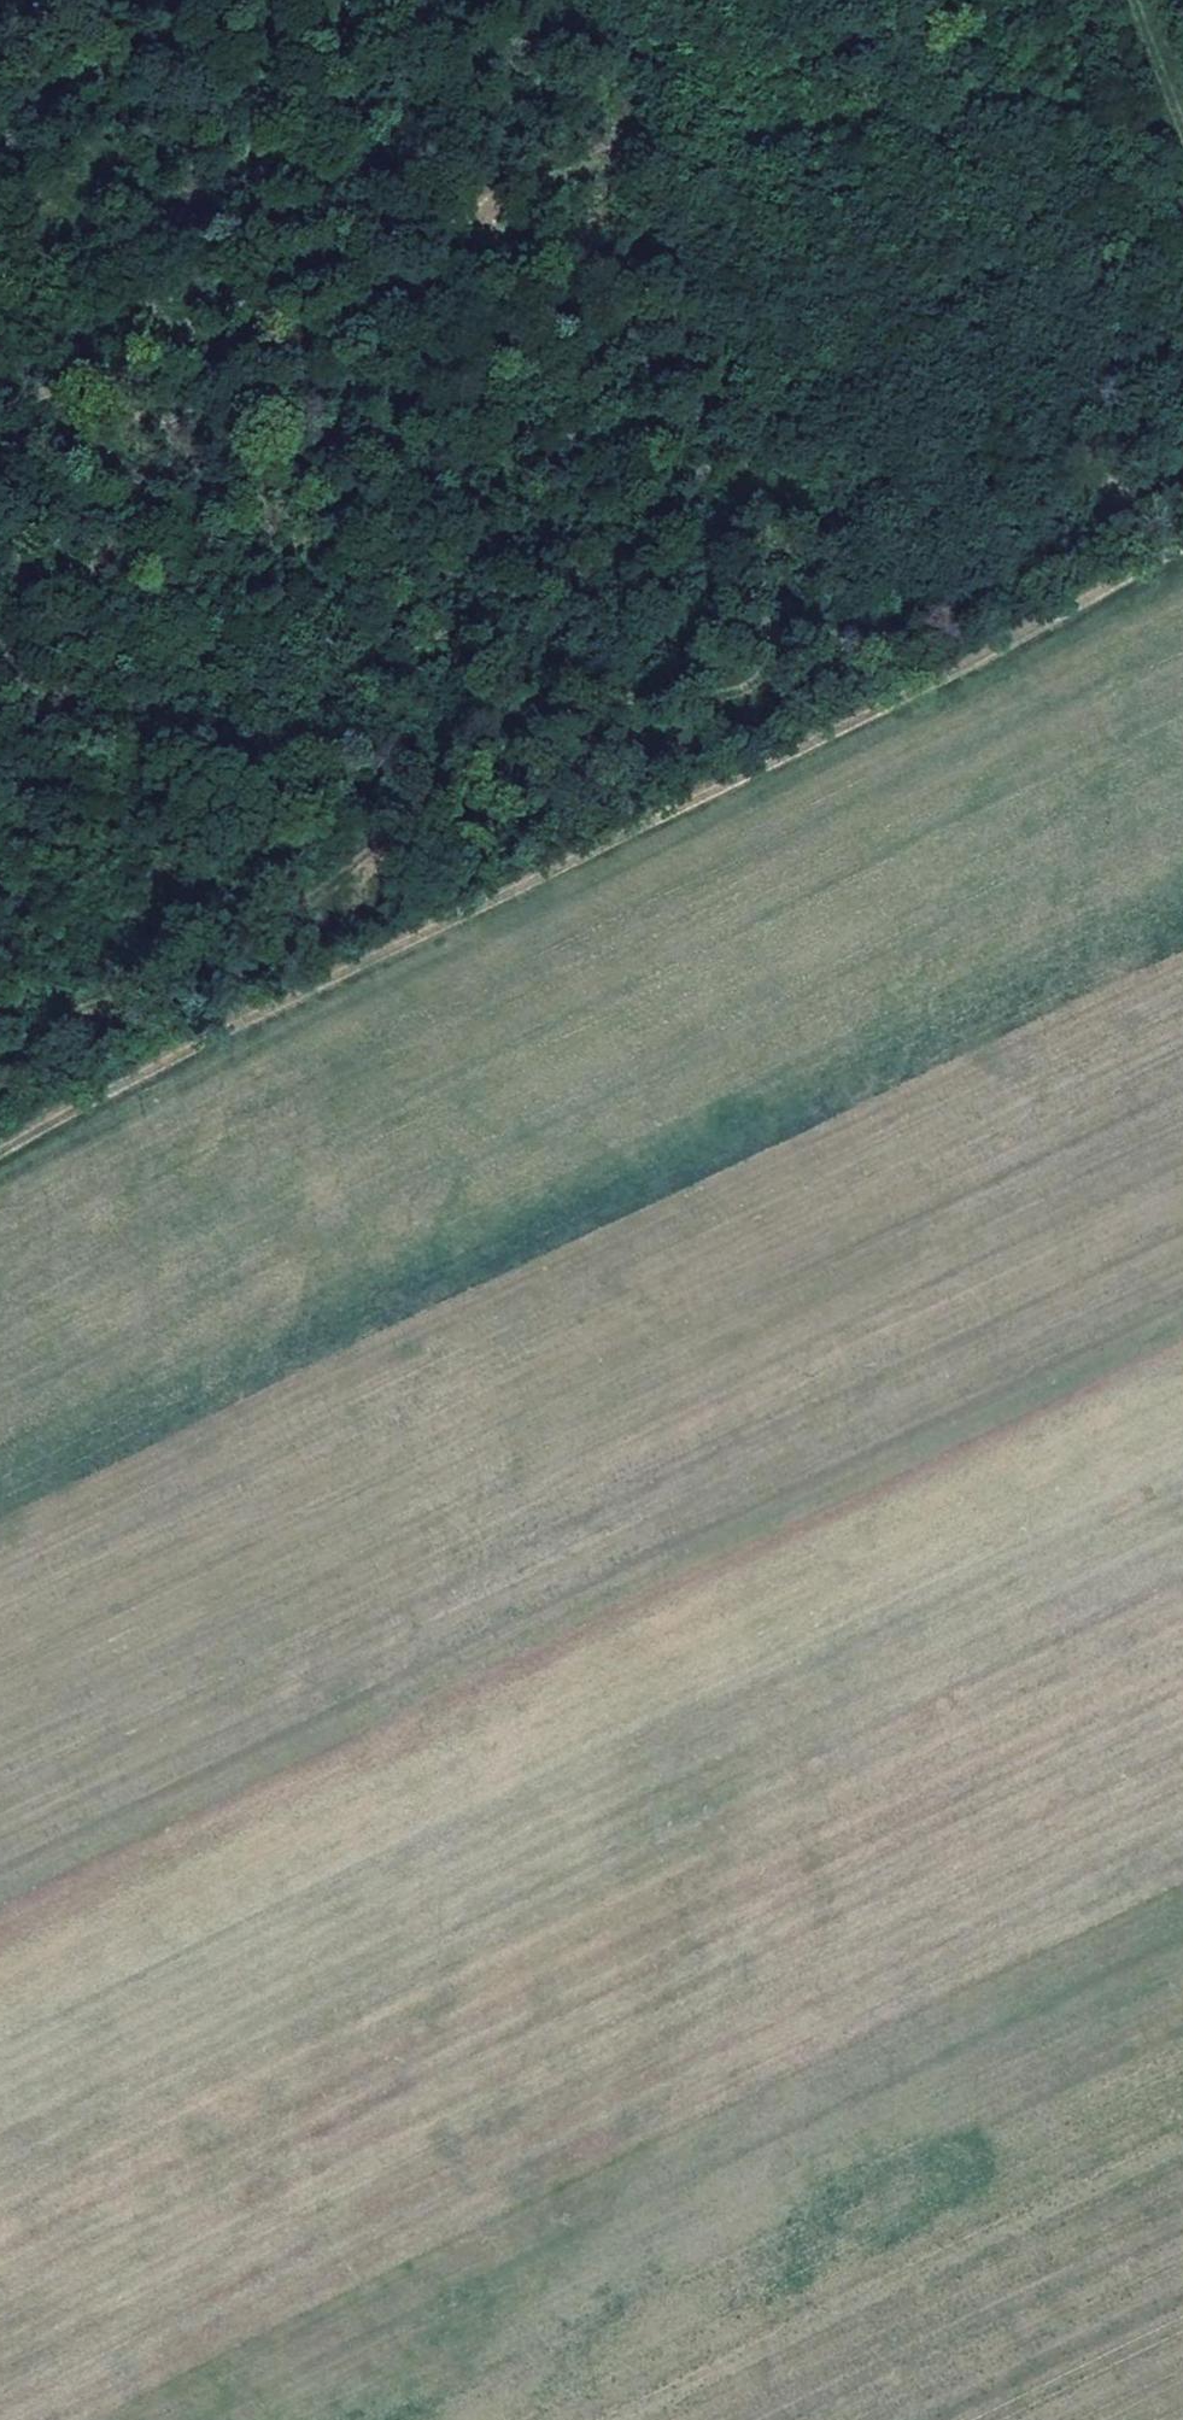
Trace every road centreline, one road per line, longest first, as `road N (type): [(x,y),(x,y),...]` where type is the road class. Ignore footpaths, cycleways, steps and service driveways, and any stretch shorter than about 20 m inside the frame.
road 1 (track): [(1132,0),(1182,129)]

